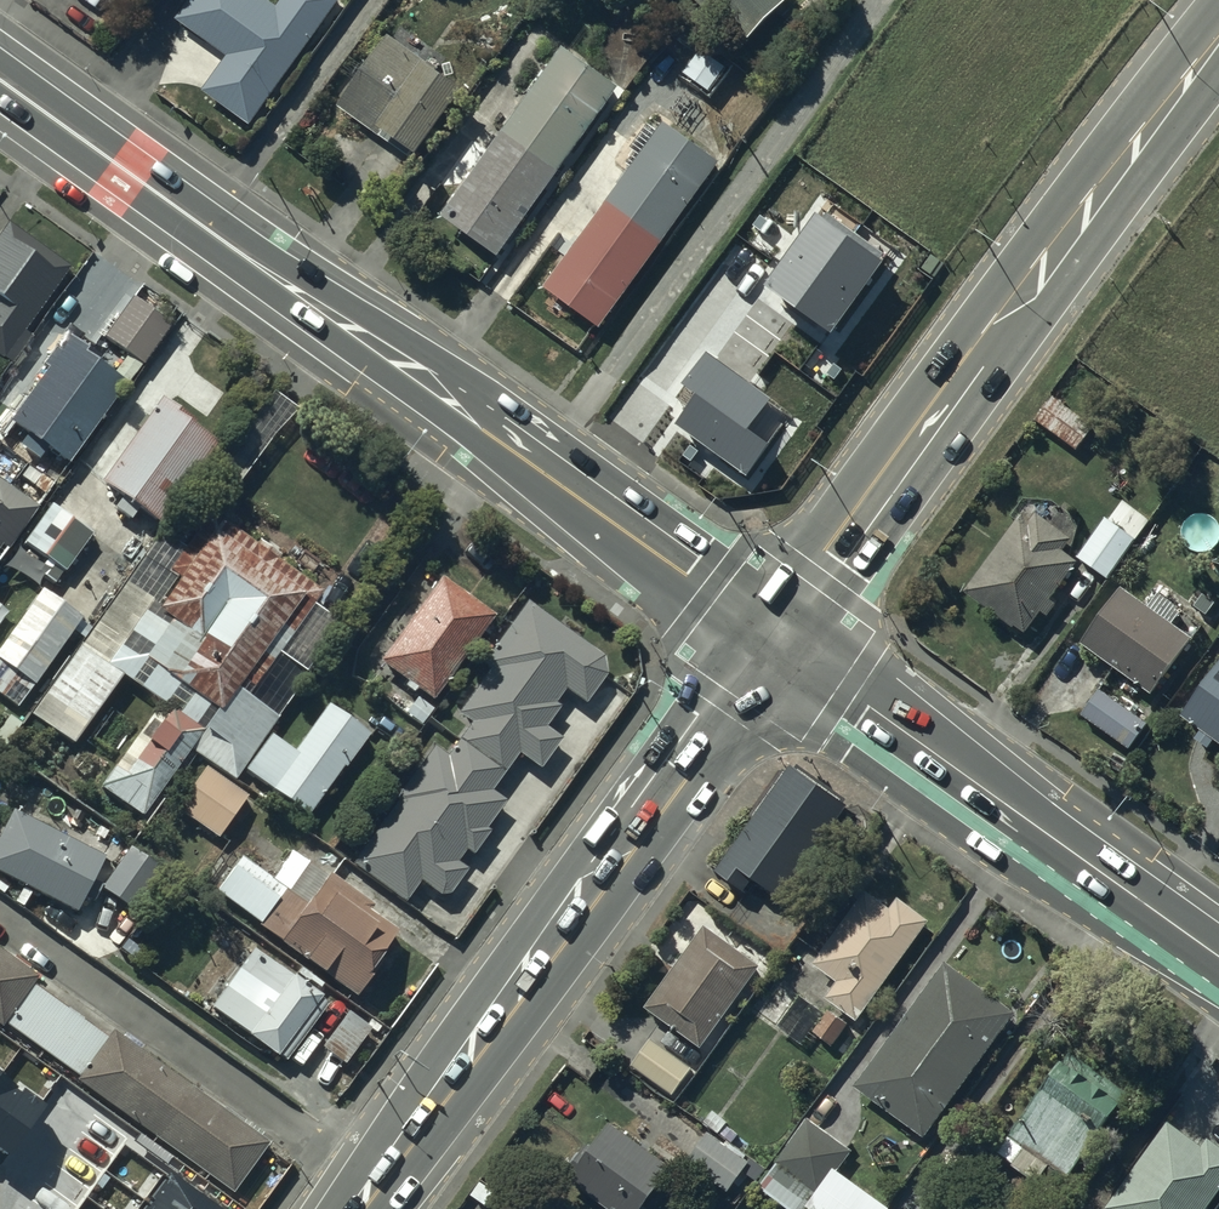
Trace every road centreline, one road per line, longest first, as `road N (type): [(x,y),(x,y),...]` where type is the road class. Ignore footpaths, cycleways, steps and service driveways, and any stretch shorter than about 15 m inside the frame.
road 1 (secondary): [(769,634),(0,81)]
road 2 (primary): [(769,634),(1218,30)]
road 3 (primary): [(377,1195),(769,634)]
road 4 (secondary): [(1218,956),(769,634)]
road 5 (residential): [(377,1195),(0,921)]

